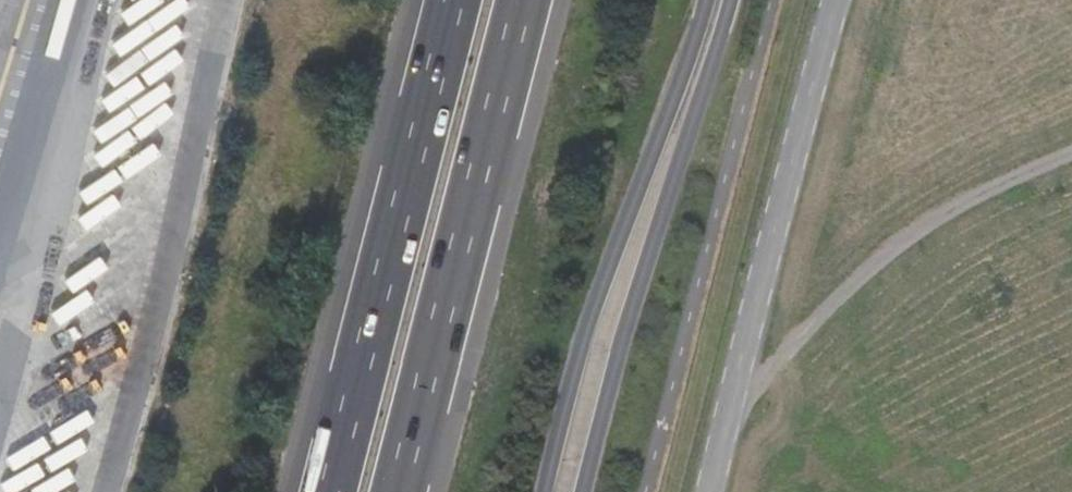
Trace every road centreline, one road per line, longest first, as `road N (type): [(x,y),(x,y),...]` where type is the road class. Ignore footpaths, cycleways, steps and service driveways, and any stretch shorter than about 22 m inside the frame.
road 1 (secondary): [(707,0),(587,321),(542,491)]
road 2 (secondary): [(582,491),(732,0)]
road 3 (motorway): [(400,491),(526,0)]
road 4 (motorway): [(451,0),(326,491)]
road 5 (track): [(729,410),(871,264),(937,217),(1071,152)]

